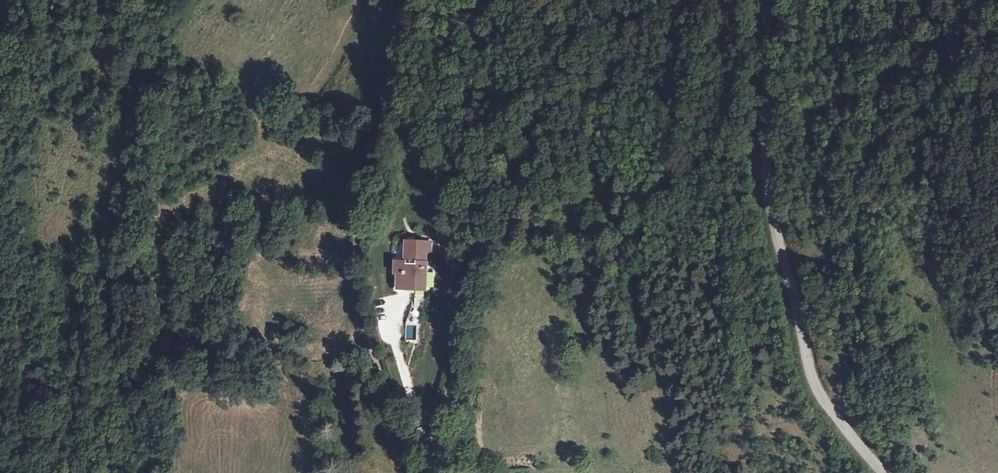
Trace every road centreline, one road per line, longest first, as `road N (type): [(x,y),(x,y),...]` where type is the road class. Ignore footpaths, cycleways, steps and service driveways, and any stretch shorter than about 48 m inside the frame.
road 1 (tertiary): [(884,472),(825,400),(808,361),(770,189),(765,0)]
road 2 (track): [(422,0),(387,104),(355,264),(377,354),(422,472)]
road 3 (track): [(441,432),(464,317),(599,0)]

